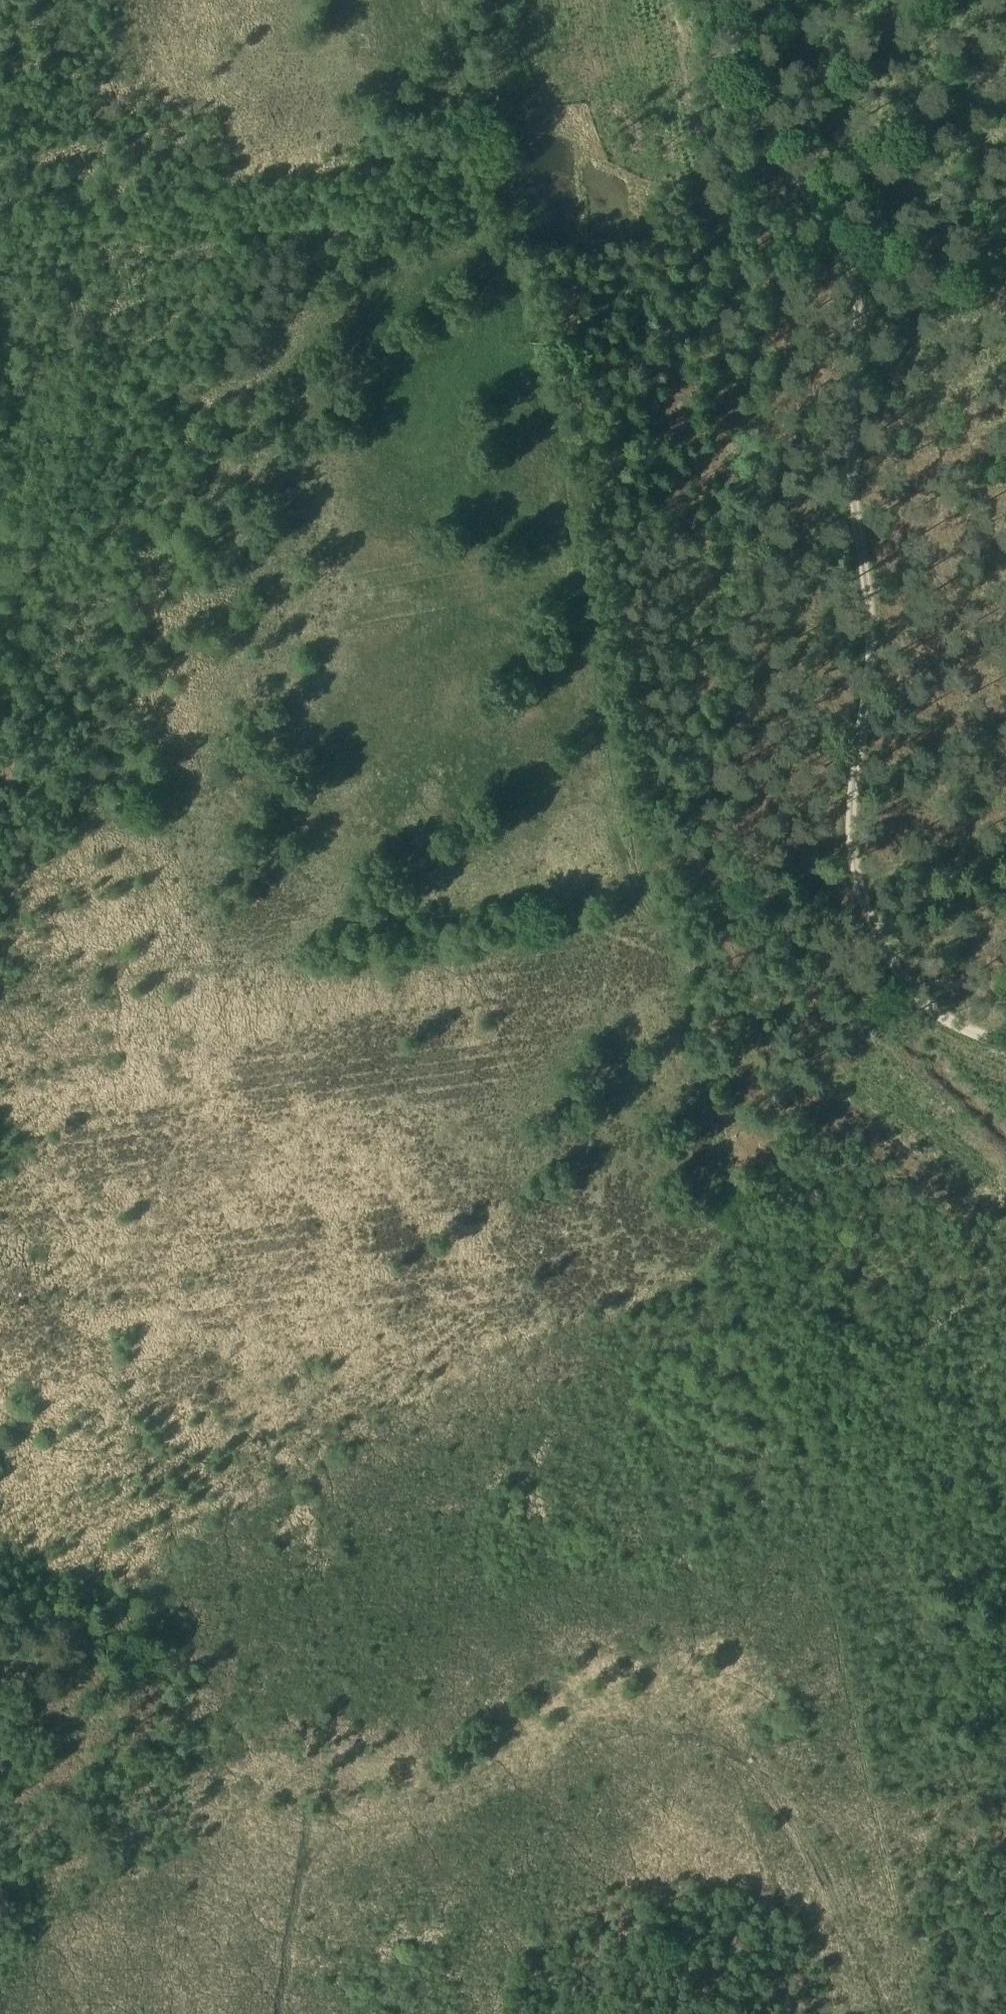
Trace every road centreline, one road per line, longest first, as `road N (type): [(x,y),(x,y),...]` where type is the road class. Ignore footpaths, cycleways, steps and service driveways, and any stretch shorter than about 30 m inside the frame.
road 1 (track): [(725,0),(752,105),(832,225),(856,280),(848,484),(870,634),(846,849),(854,874)]
road 2 (track): [(854,874),(902,977),(935,1009),(1005,1036)]
road 3 (track): [(447,0),(458,54),(520,141)]

